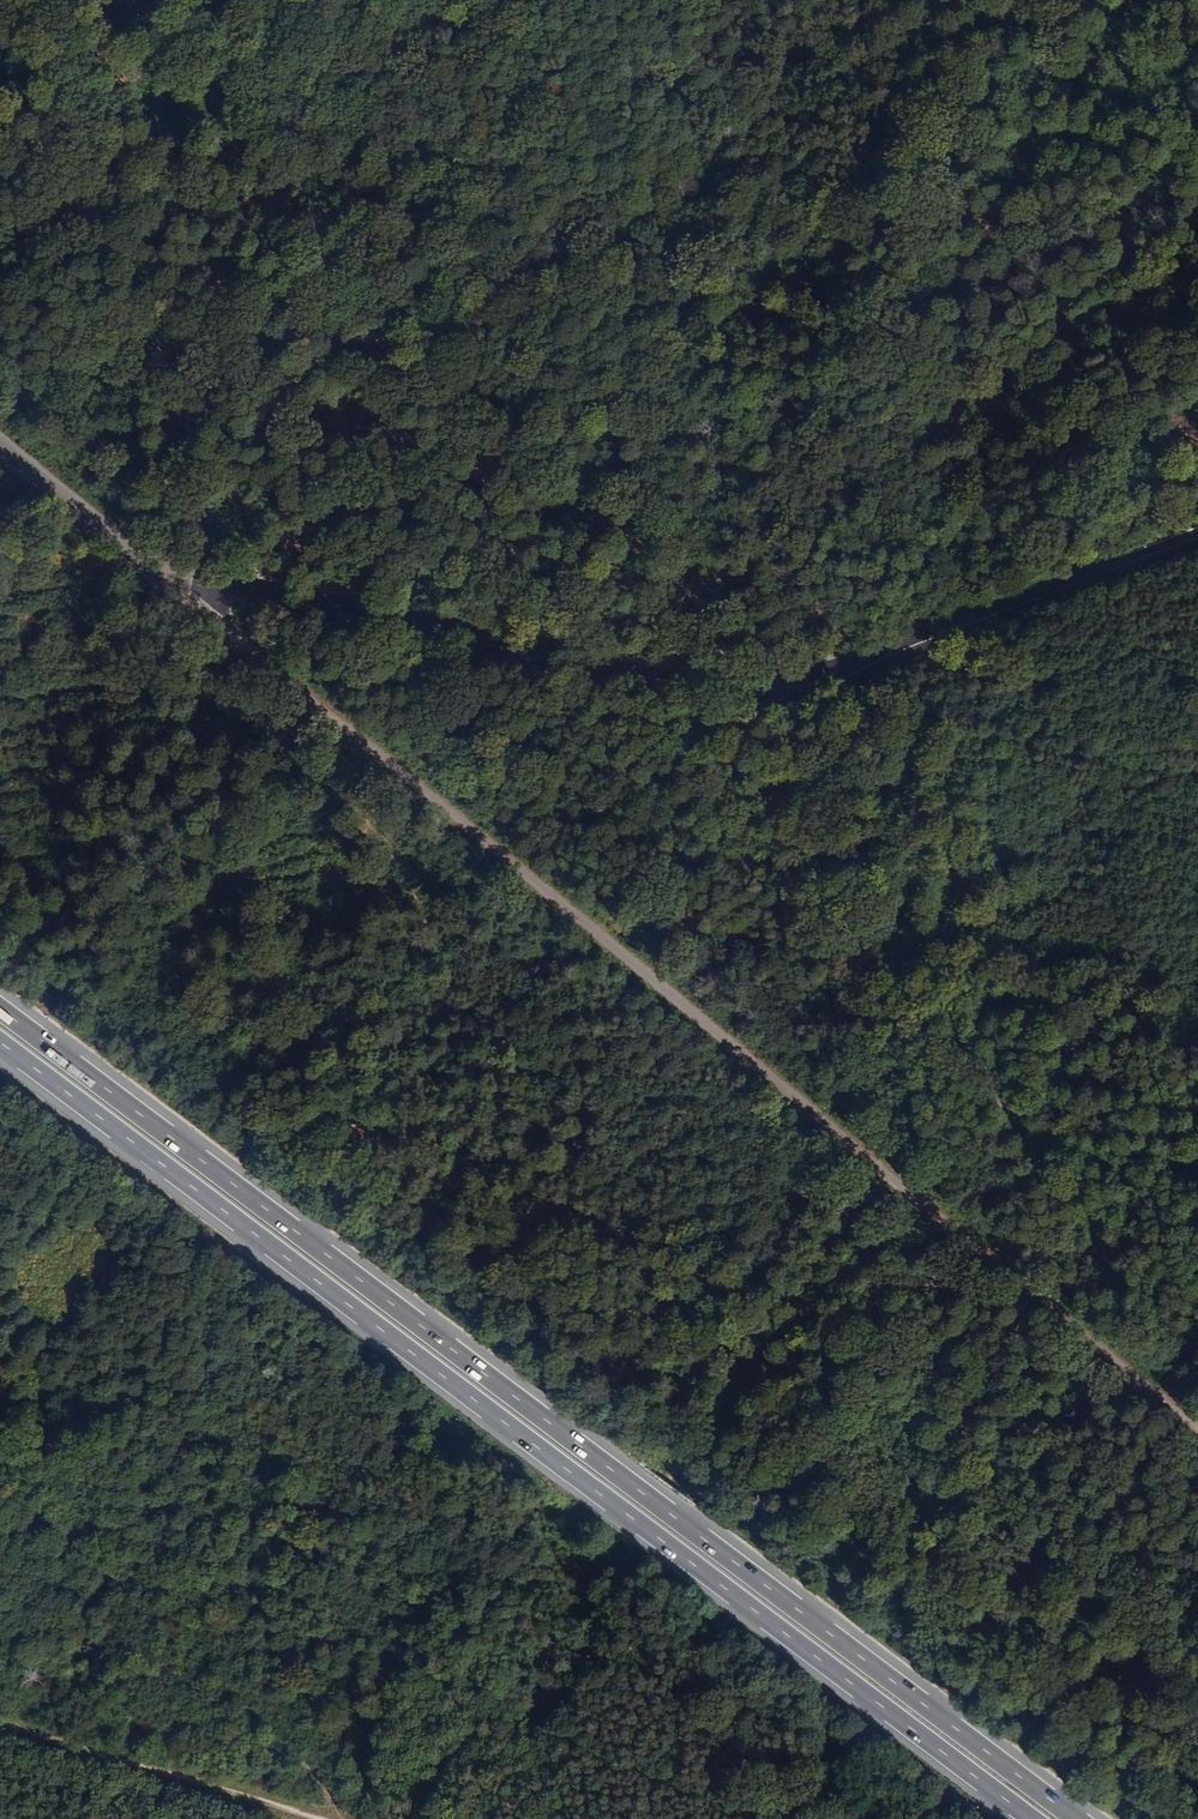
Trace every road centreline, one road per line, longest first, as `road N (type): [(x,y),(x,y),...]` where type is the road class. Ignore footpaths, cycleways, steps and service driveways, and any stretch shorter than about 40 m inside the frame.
road 1 (motorway): [(1076,1818),(0,1009)]
road 2 (track): [(1197,1424),(159,570)]
road 3 (motorway): [(0,1043),(1031,1818)]
road 4 (tertiary): [(159,570),(229,598),(787,680),(861,661),(1197,535)]
road 5 (tertiary): [(159,570),(0,438)]

